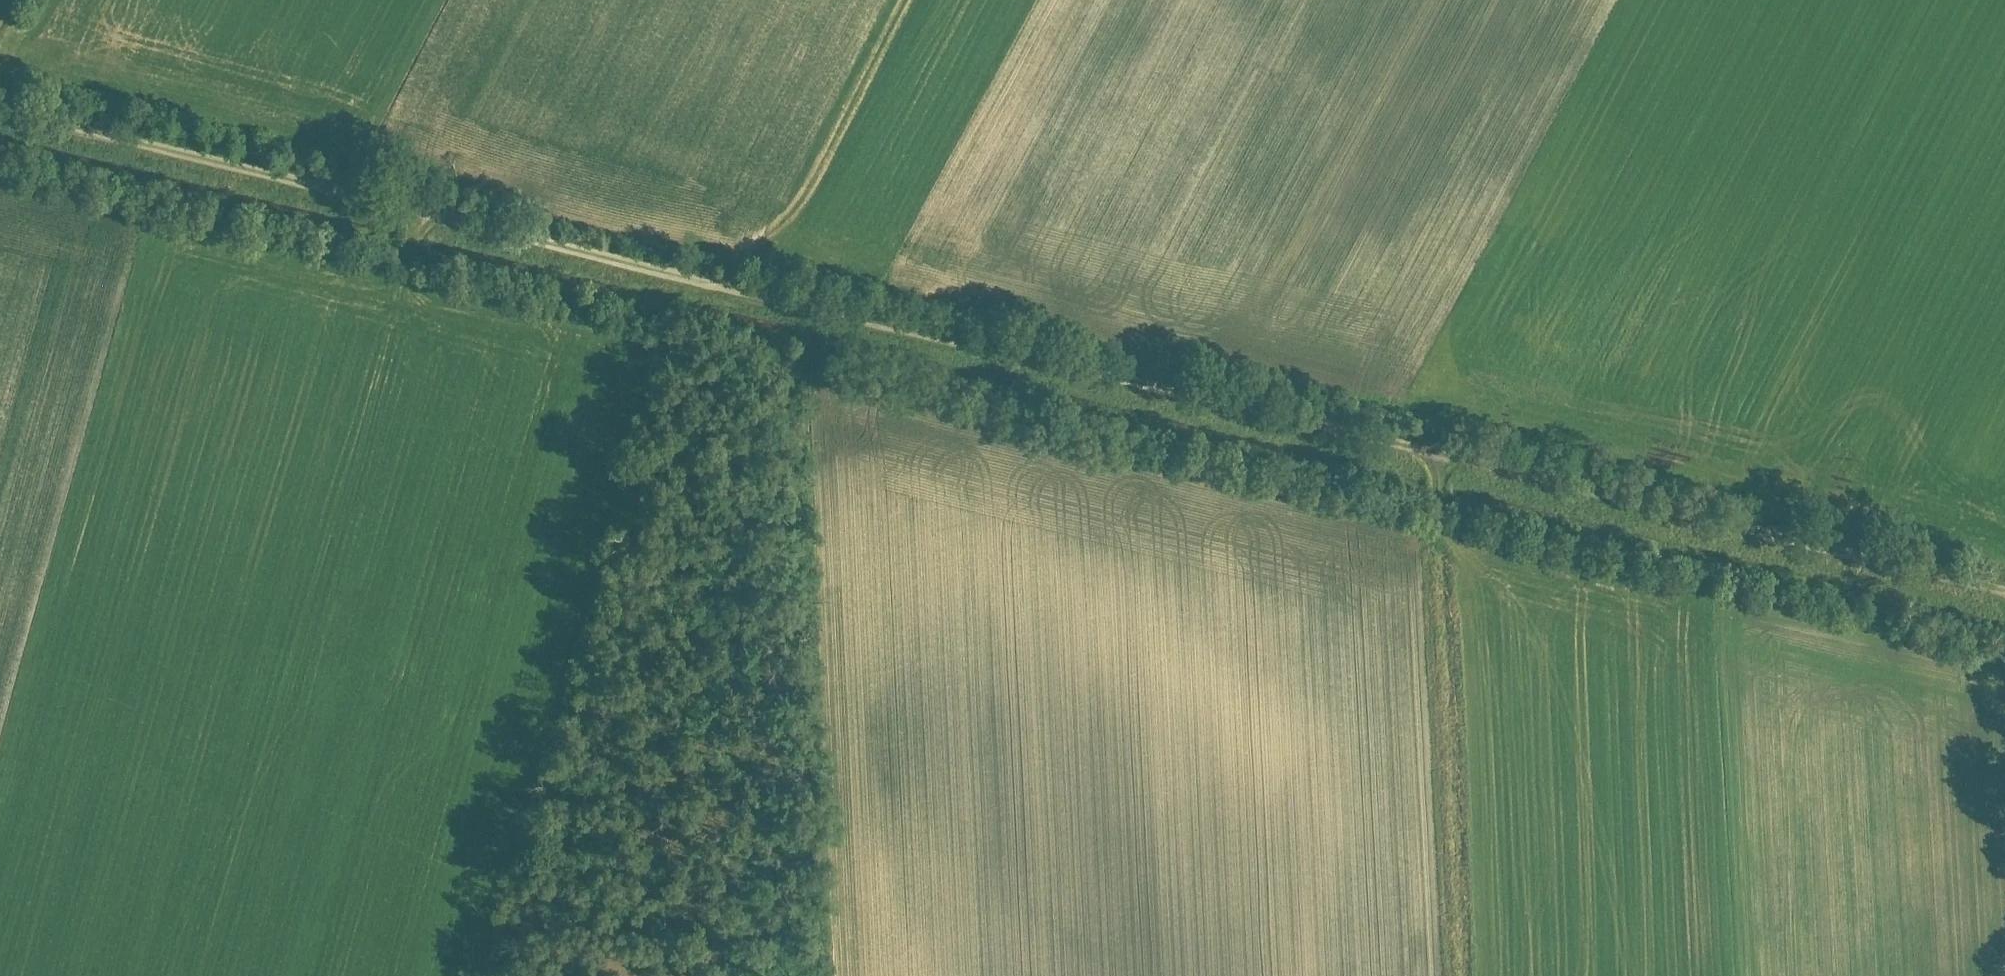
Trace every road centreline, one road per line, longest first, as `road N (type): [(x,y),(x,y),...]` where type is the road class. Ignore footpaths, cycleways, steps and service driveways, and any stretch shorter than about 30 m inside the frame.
road 1 (track): [(2004,596),(0,112)]

